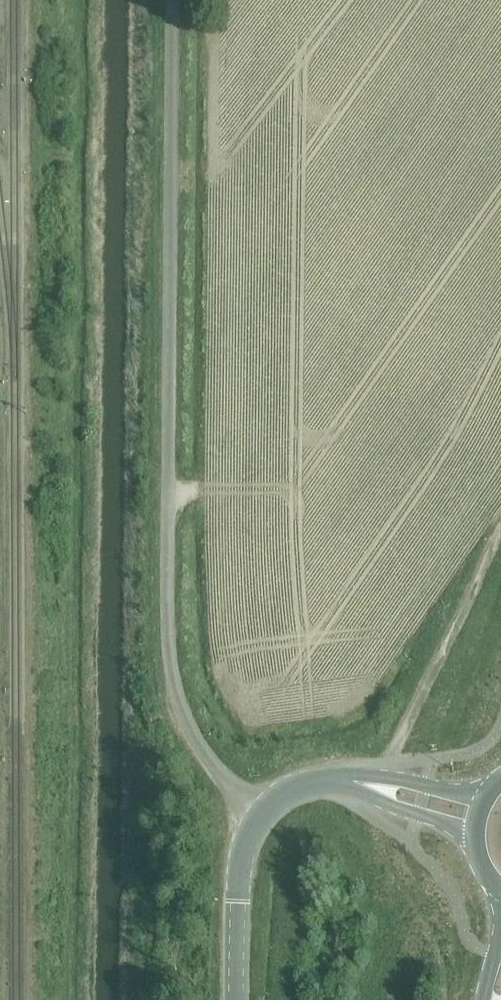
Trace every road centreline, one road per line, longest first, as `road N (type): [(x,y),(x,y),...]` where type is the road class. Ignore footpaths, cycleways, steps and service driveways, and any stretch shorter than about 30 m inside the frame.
road 1 (unclassified): [(254,808),(207,765),(177,715),(167,675),(166,0)]
road 2 (unclassified): [(237,999),(239,836),(254,808)]
road 3 (unclassified): [(488,795),(384,777),(355,783)]
road 4 (unclassified): [(355,783),(374,799),(475,838)]

